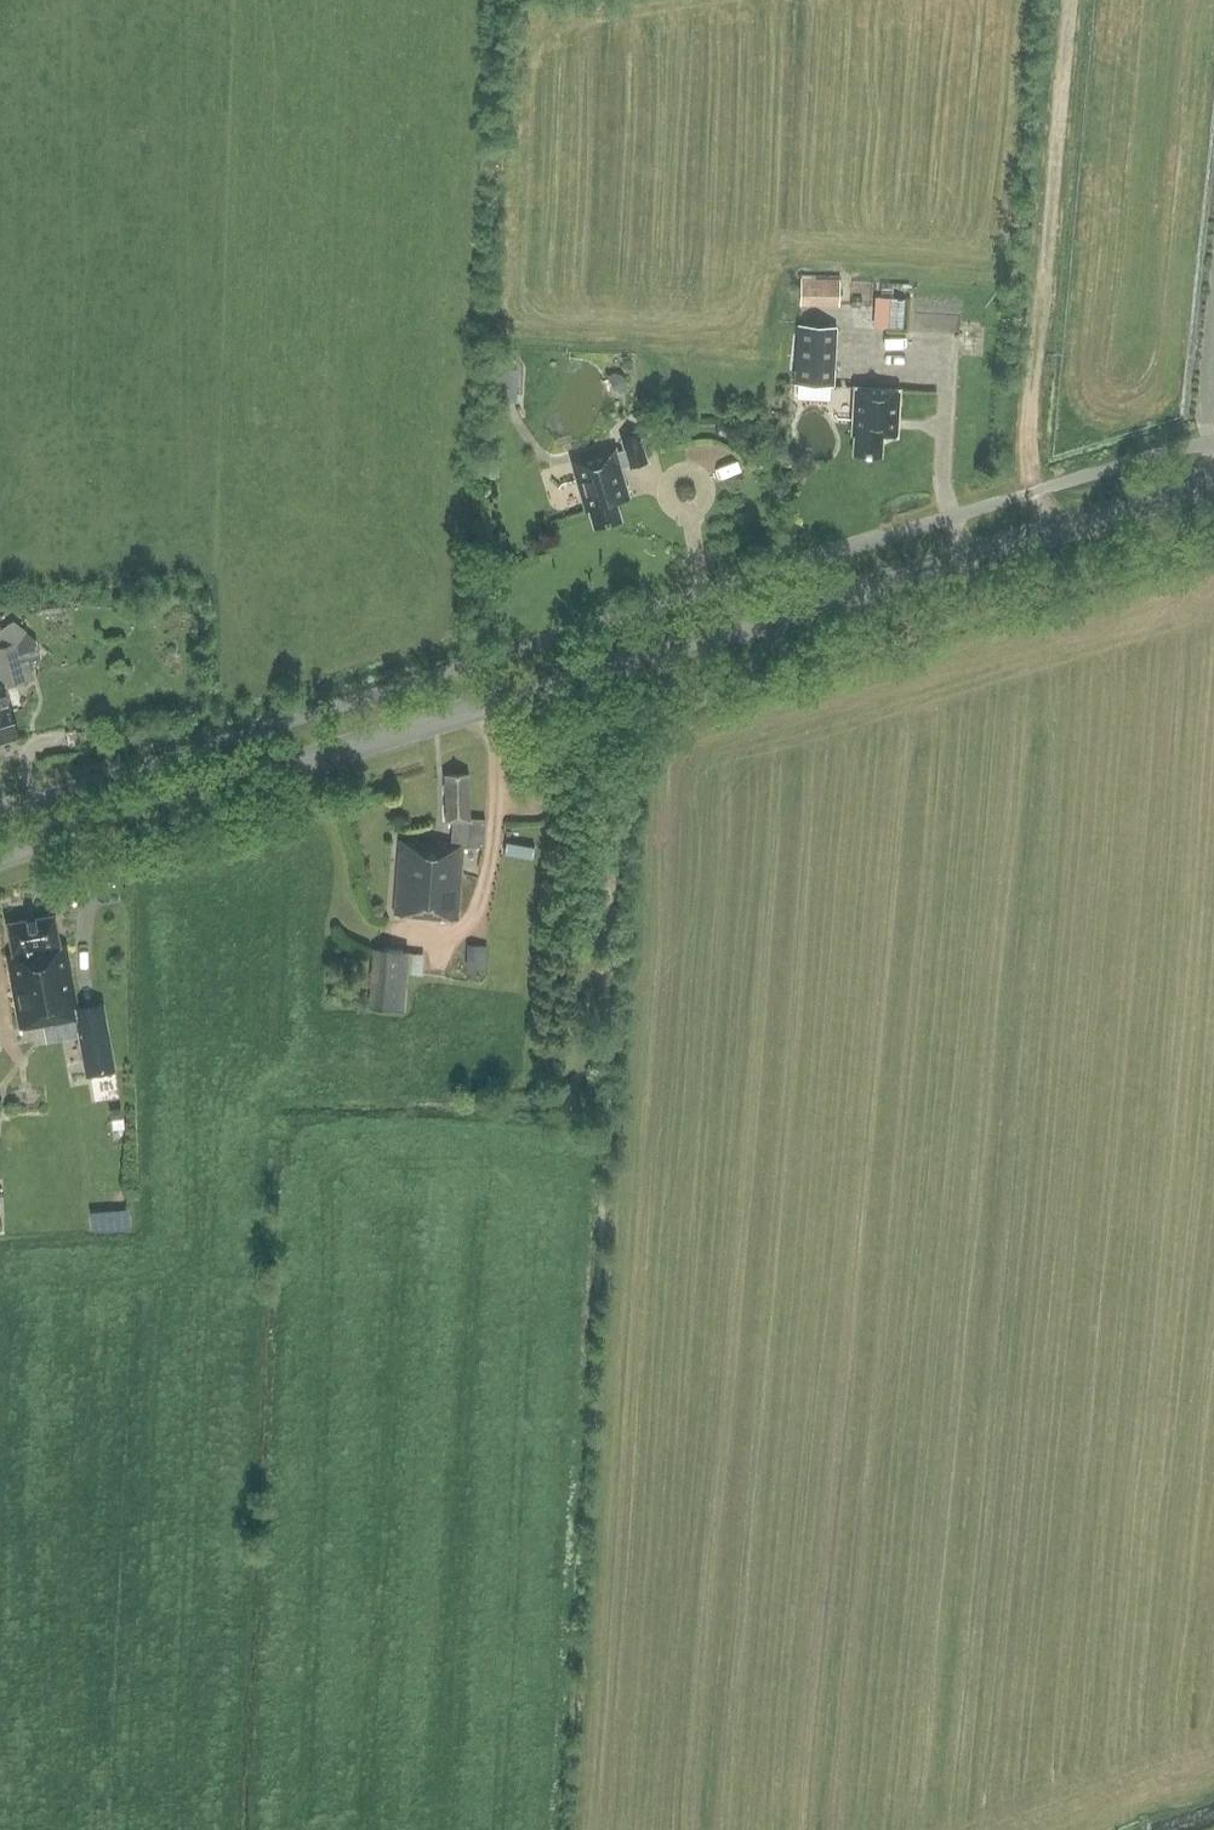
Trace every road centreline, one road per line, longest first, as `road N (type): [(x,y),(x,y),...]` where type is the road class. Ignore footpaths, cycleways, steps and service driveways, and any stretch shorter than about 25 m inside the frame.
road 1 (tertiary): [(0,853),(1213,480)]

